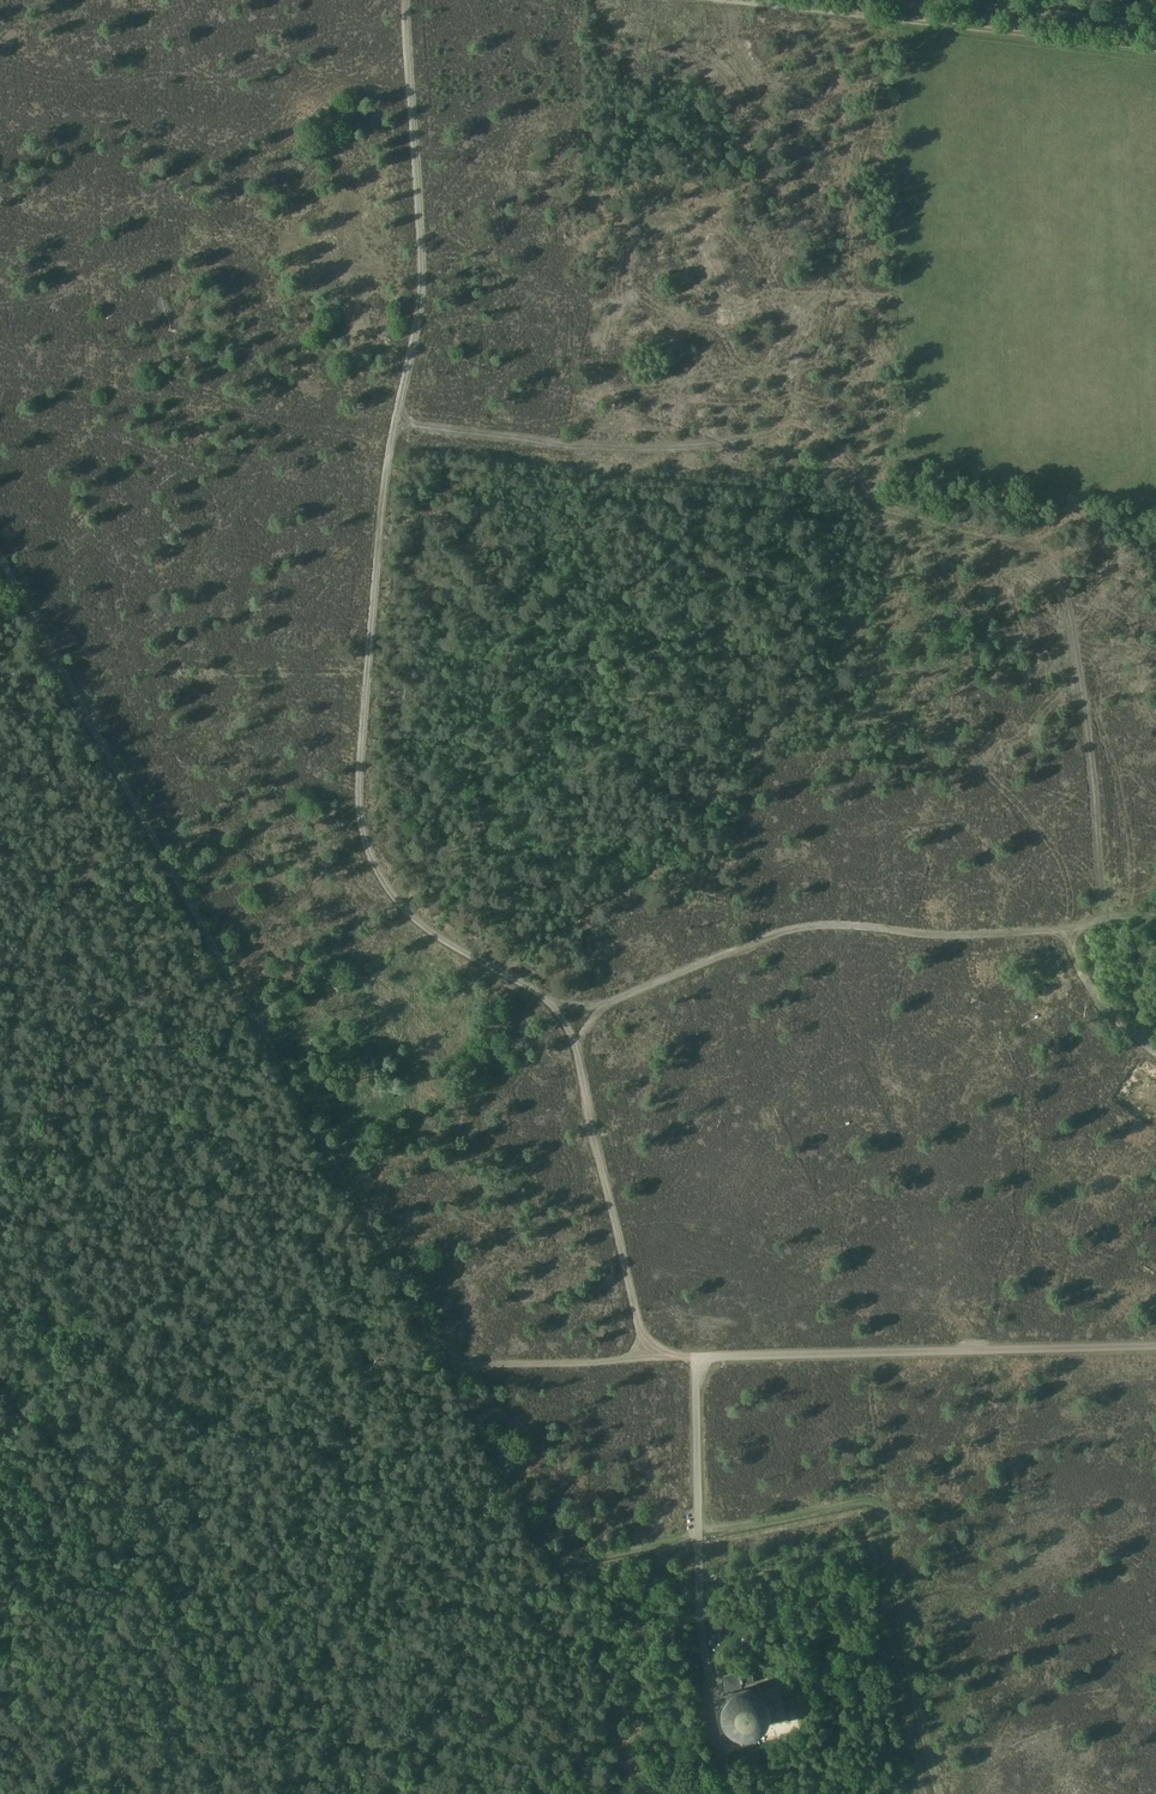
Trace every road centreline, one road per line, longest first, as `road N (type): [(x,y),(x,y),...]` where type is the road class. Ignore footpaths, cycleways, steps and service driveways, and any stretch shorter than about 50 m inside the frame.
road 1 (track): [(444,1365),(548,1551),(561,1561),(877,1504),(938,1793)]
road 2 (track): [(587,1793),(574,1674),(538,1615),(468,1603),(358,1605),(284,1570),(129,1548),(102,1535),(62,1448),(0,1388)]
road 3 (track): [(575,1050),(613,1002),(798,927),(972,936),(1155,919)]
road 4 (track): [(0,1076),(24,944),(73,895),(97,841),(33,692),(0,674)]
road 5 (unclassified): [(930,0),(1155,26)]
road 6 (track): [(1067,928),(1077,968),(1104,1007),(1155,1053)]

